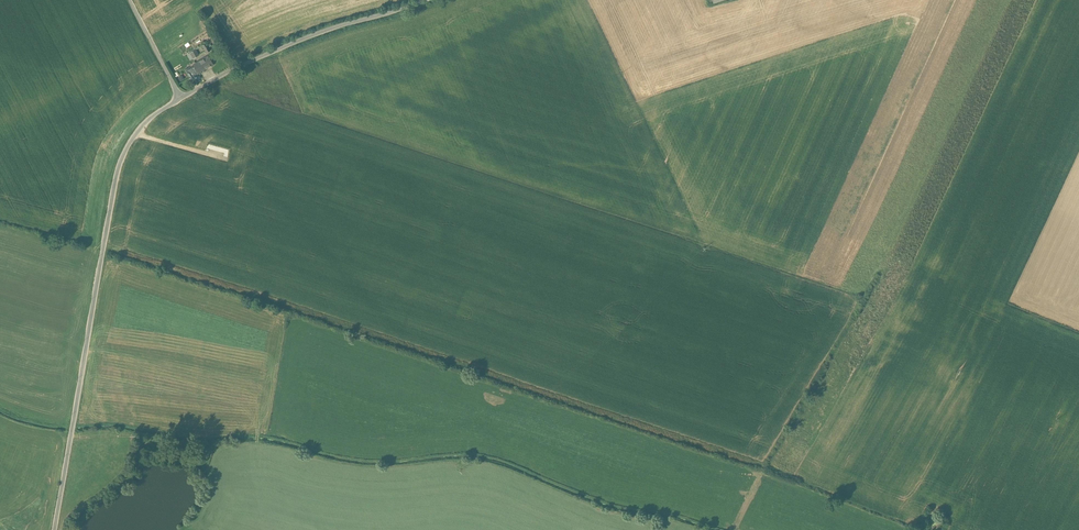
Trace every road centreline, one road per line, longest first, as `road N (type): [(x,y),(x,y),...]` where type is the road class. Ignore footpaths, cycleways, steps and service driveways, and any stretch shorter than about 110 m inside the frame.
road 1 (unclassified): [(179,98),(133,137),(114,184),(56,529)]
road 2 (unclassified): [(422,0),(314,35),(179,98)]

